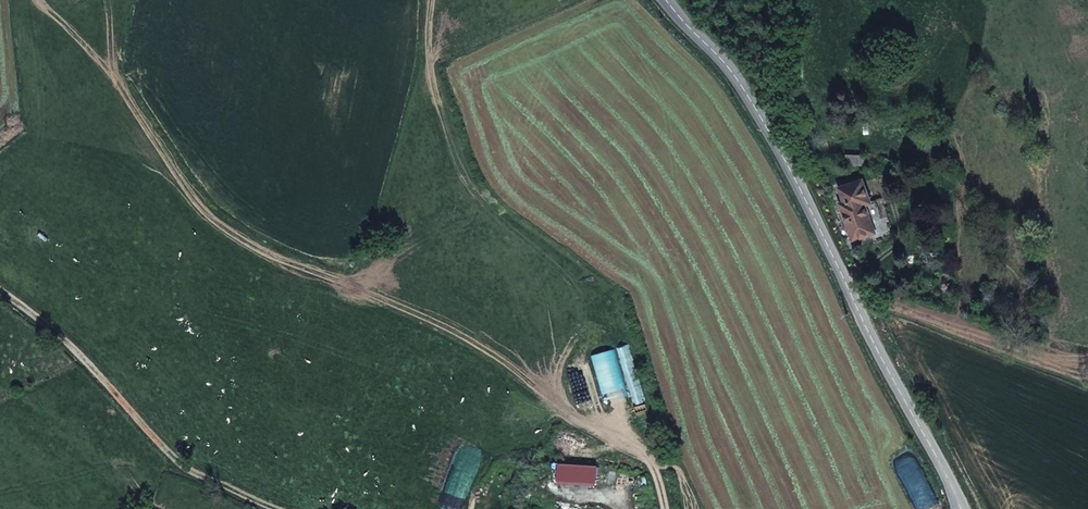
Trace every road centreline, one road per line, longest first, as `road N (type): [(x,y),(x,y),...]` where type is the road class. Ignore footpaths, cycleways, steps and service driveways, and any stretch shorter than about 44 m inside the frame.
road 1 (unclassified): [(663,0),(726,68),(799,179),(959,508)]
road 2 (track): [(282,508),(196,472),(0,292)]

